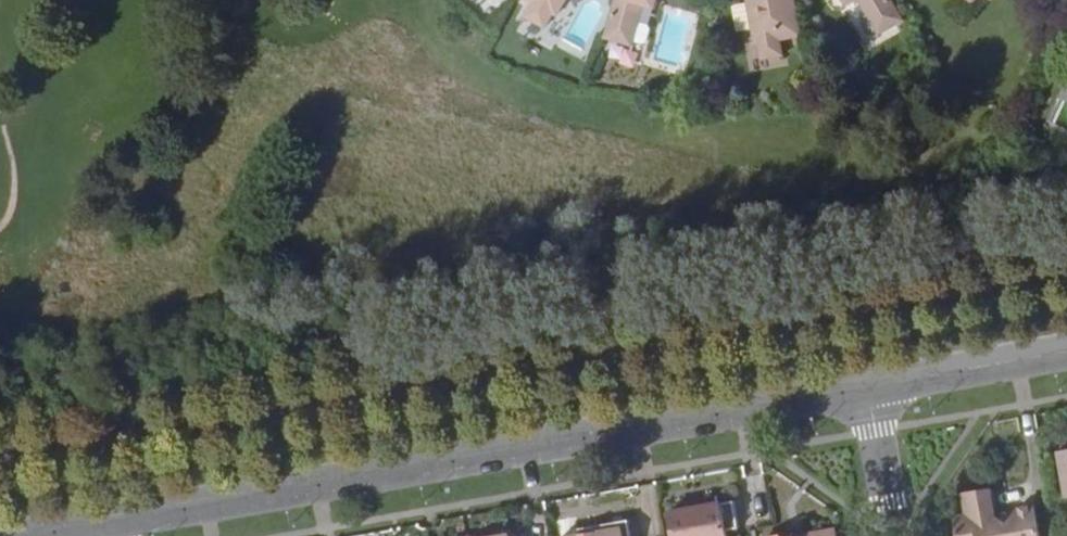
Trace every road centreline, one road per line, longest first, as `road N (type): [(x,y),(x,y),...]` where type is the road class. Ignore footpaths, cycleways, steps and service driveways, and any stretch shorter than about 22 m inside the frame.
road 1 (tertiary): [(868,388),(99,530)]
road 2 (tertiary): [(1066,350),(868,388)]
road 3 (tertiary): [(868,388),(895,535)]

